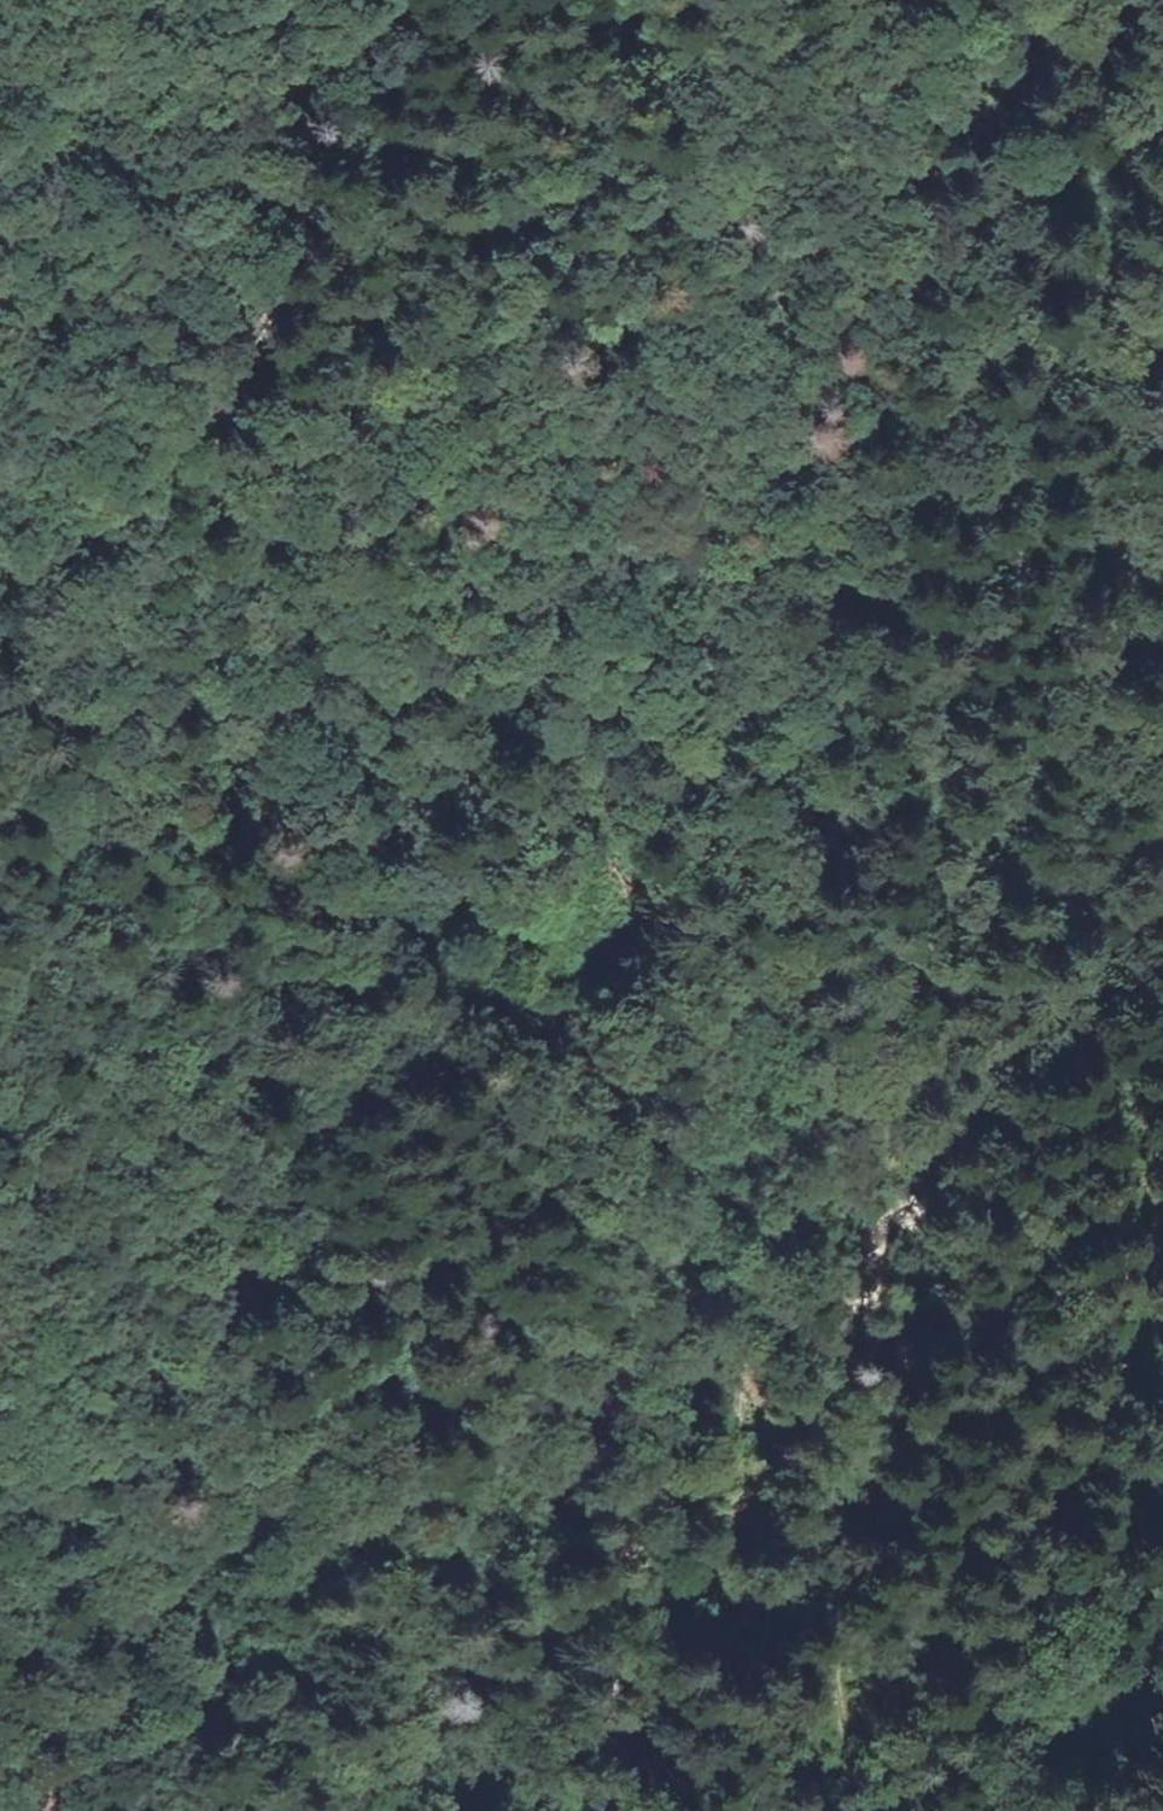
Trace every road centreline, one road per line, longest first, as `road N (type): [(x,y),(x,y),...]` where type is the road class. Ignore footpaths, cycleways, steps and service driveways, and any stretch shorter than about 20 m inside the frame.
road 1 (track): [(1162,211),(1113,337),(1048,693),(845,1018),(751,1263),(714,1403),(794,1488),(855,1487)]
road 2 (track): [(855,1487),(825,1697),(829,1775),(840,1810)]

